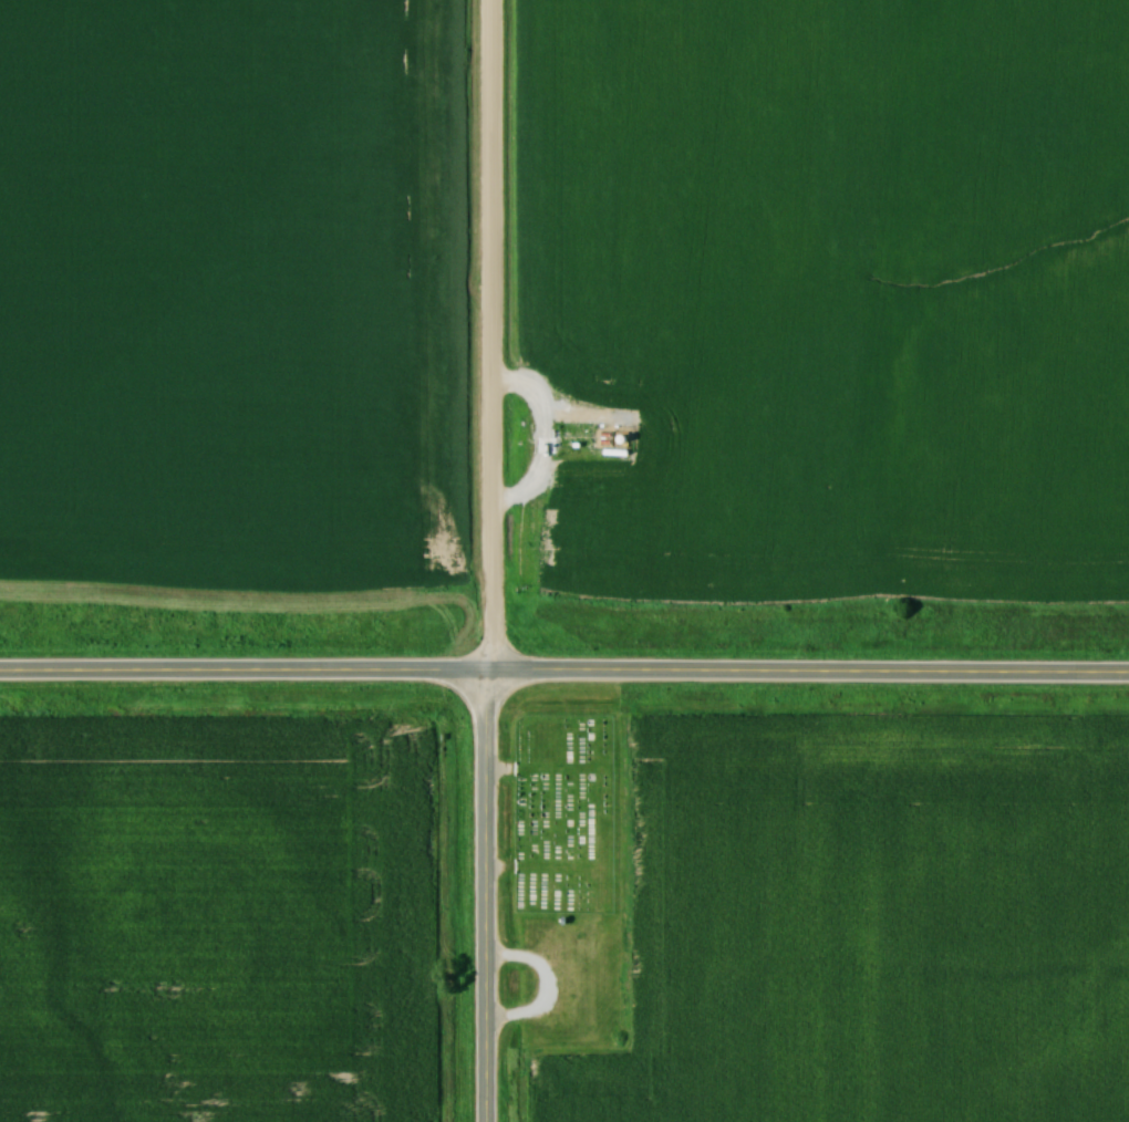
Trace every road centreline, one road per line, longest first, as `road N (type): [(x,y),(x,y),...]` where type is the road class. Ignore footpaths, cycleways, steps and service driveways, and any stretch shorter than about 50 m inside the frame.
road 1 (secondary): [(0,656),(1128,659)]
road 2 (residential): [(491,656),(488,0)]
road 3 (tertiary): [(496,1121),(491,656)]

